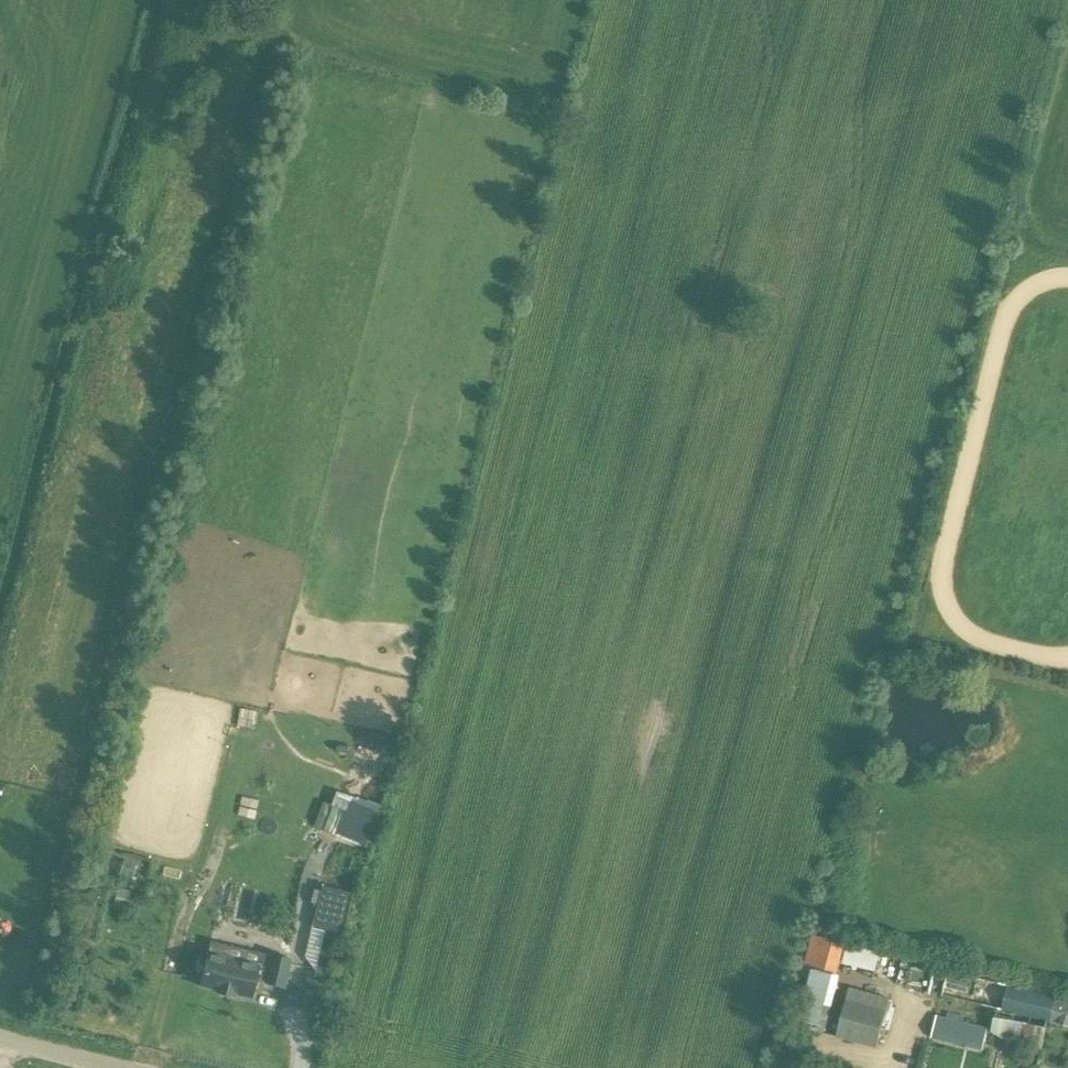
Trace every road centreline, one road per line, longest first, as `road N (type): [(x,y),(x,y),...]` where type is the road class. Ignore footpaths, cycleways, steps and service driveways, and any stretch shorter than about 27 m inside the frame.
road 1 (unclassified): [(122,1067),(0,1040)]

